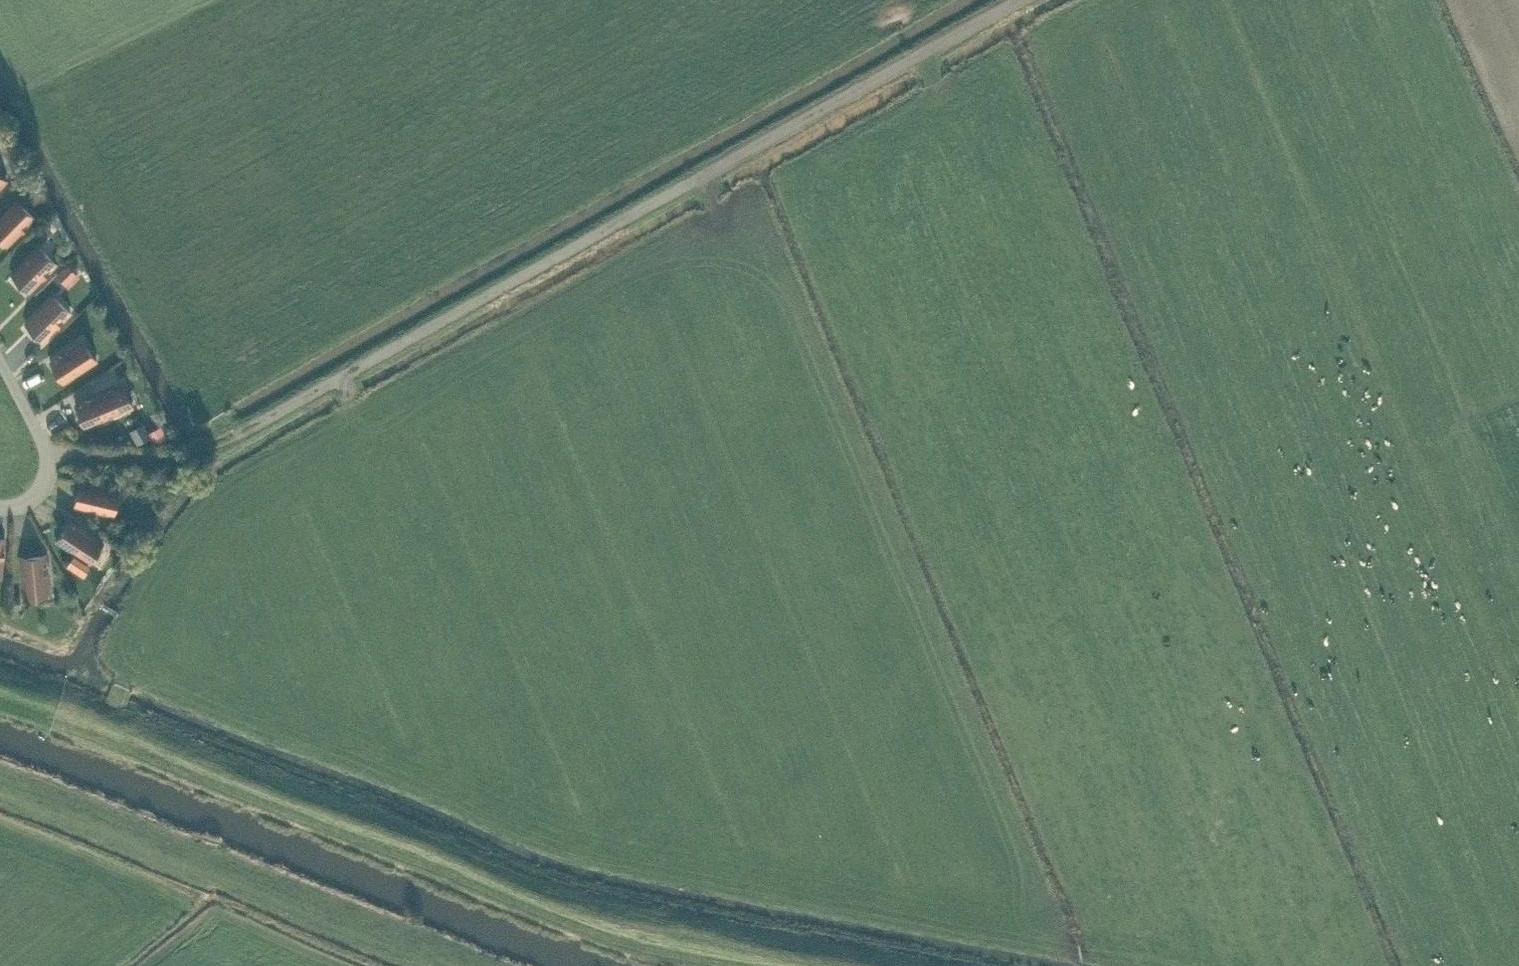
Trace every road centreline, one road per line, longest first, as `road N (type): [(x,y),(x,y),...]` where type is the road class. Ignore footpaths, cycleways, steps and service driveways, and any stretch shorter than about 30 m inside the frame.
road 1 (track): [(206,451),(1020,0)]

